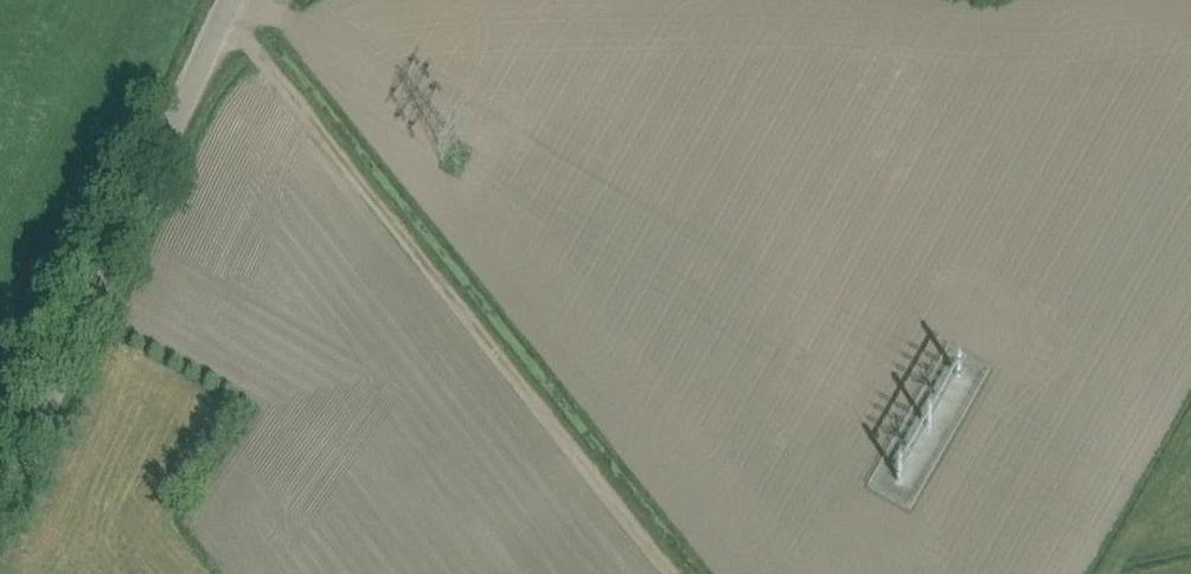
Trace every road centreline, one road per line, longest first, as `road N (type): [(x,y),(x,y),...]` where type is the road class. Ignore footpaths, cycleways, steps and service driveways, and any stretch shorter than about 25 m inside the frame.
road 1 (unclassified): [(0,494),(231,0)]

